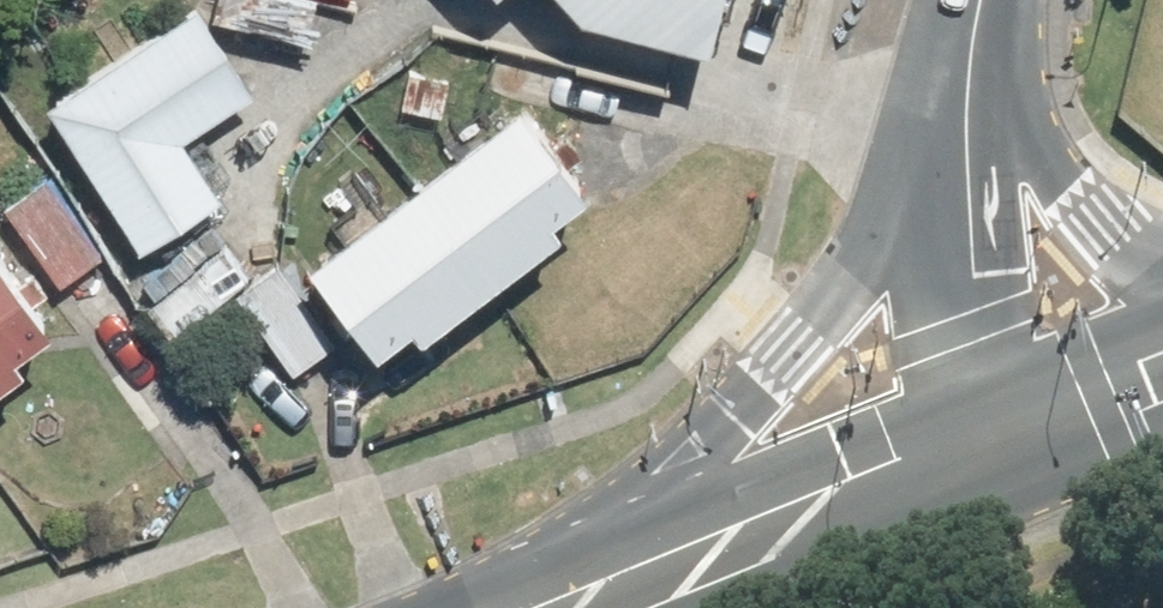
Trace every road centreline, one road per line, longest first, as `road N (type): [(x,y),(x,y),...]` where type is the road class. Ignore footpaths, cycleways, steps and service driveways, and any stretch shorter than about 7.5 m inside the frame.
road 1 (secondary): [(574,592),(969,135)]
road 2 (secondary): [(974,438),(574,592)]
road 3 (residential): [(969,135),(974,438)]
road 4 (secondary): [(969,135),(1162,274)]
road 5 (secondary): [(1162,360),(974,438)]
road 6 (residential): [(974,0),(969,135)]

